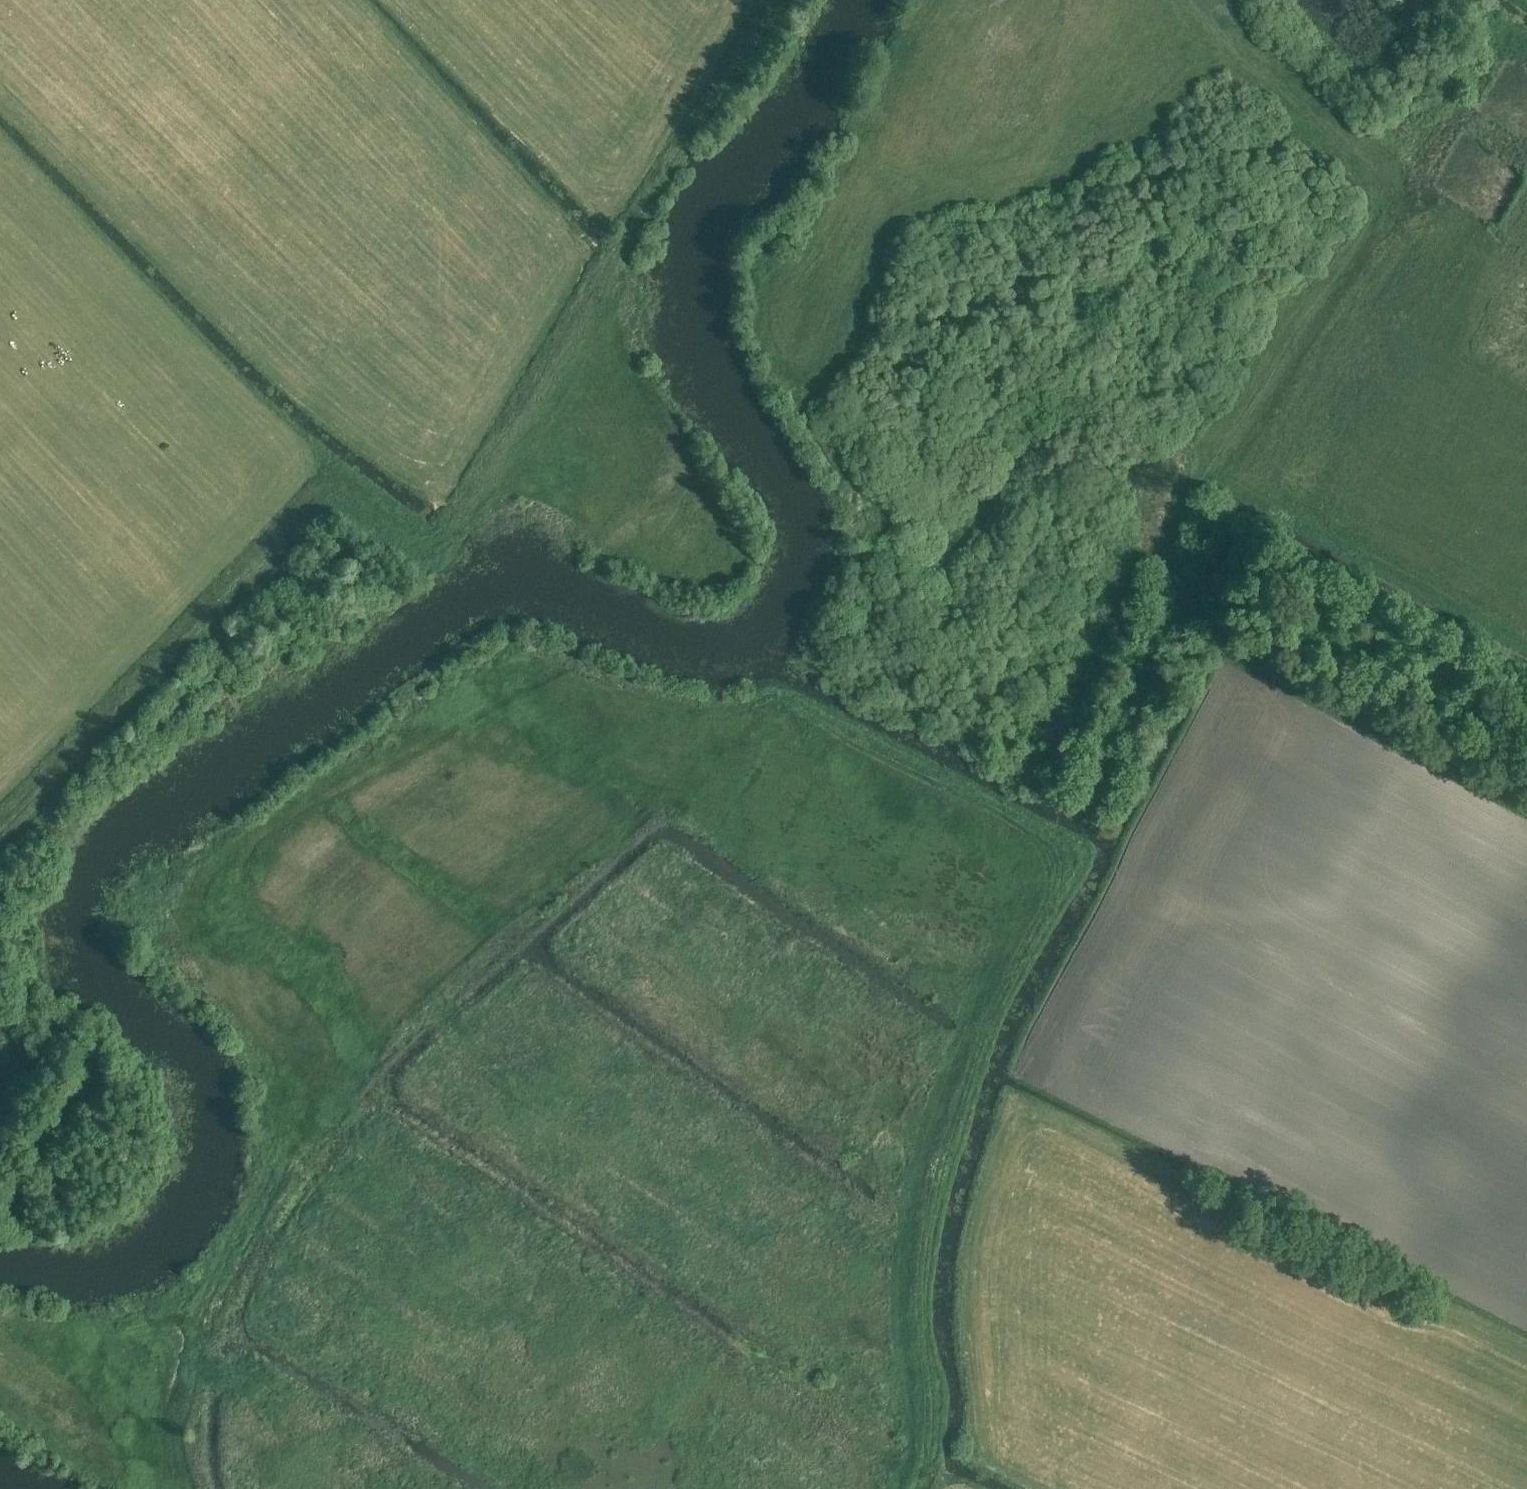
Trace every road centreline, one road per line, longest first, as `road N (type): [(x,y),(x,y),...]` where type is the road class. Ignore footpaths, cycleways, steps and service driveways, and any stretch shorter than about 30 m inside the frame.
road 1 (track): [(1526,793),(1222,629),(1191,599),(1183,578),(1183,515),(1388,192),(1385,160),(1246,59),(1200,15)]

